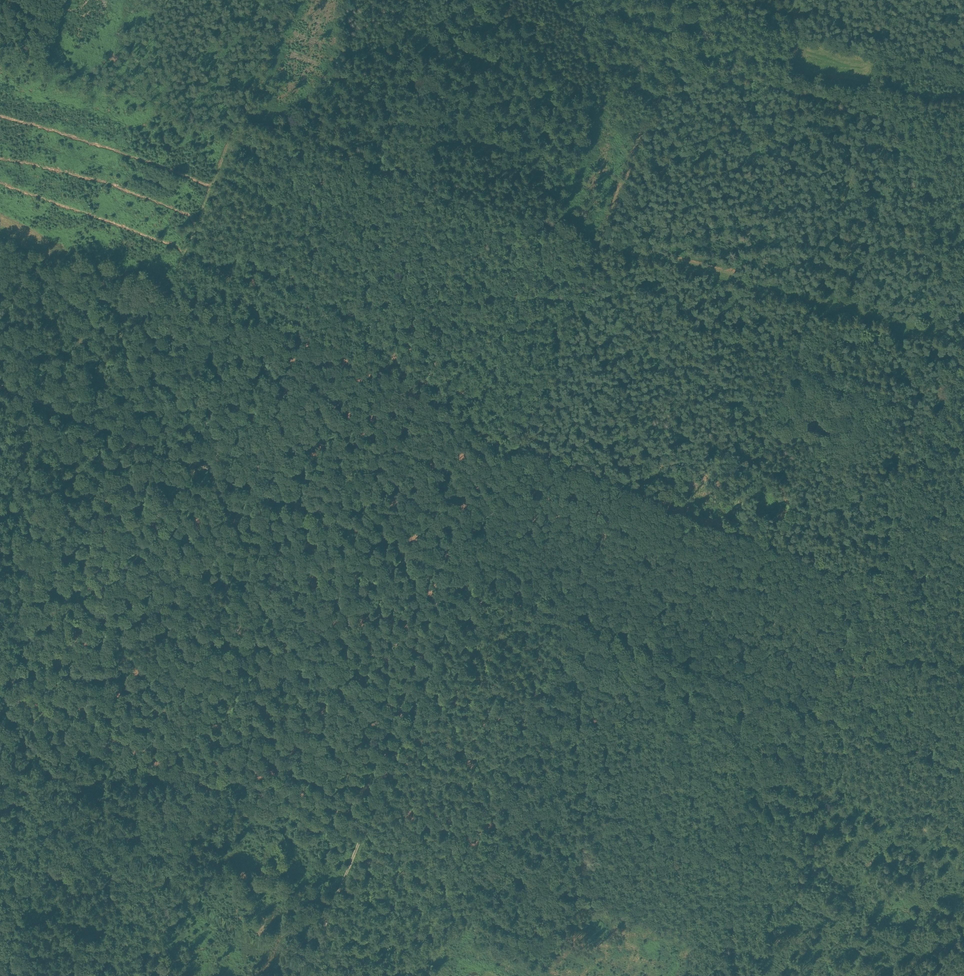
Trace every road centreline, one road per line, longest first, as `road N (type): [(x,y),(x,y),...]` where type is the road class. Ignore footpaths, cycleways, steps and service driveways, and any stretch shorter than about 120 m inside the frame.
road 1 (track): [(963,338),(622,246),(0,54)]
road 2 (track): [(464,567),(694,0)]
road 3 (track): [(301,975),(464,567)]
road 4 (track): [(815,706),(963,337)]
road 5 (track): [(464,567),(113,428)]
road 6 (track): [(815,706),(464,567)]
road 7 (track): [(113,428),(235,126)]
road 8 (track): [(0,706),(113,428)]
road 9 (track): [(708,975),(815,706)]
road 10 (track): [(963,764),(815,706)]
road 11 (track): [(113,428),(0,384)]

